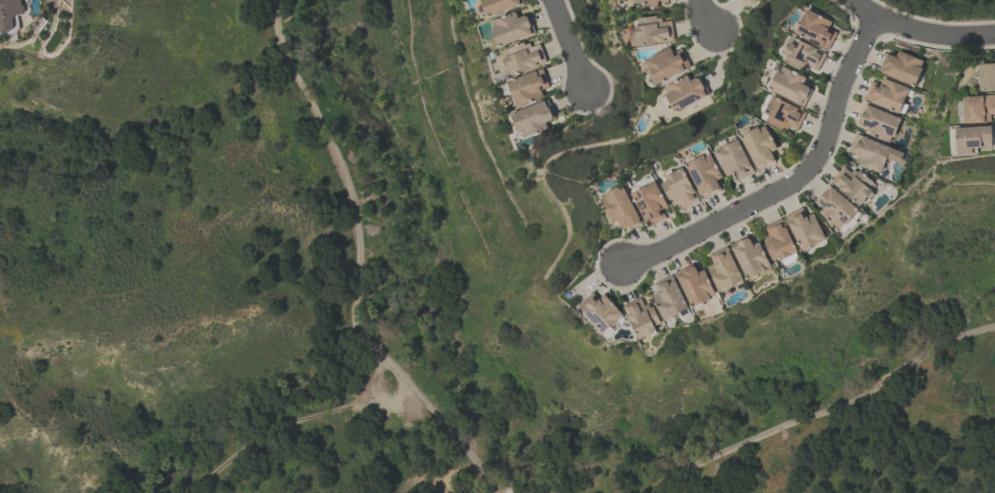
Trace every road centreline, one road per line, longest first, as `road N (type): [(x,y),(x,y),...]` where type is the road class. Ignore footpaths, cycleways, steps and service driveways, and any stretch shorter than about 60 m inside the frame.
road 1 (residential): [(878,20),(810,172),(633,266)]
road 2 (residential): [(994,37),(923,35),(878,20),(853,0)]

